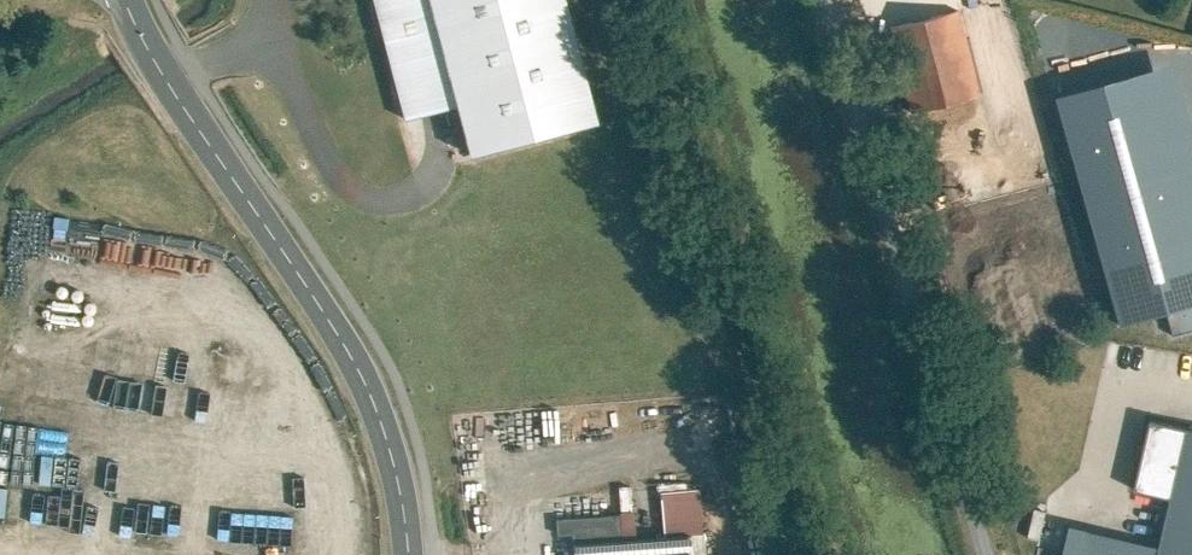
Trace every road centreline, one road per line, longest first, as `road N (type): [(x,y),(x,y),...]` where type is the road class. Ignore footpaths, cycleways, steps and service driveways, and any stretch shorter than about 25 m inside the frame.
road 1 (tertiary): [(126,0),(155,61),(356,360),(386,436),(409,554)]
road 2 (unclassified): [(986,554),(821,0)]
road 3 (track): [(800,554),(643,0)]

